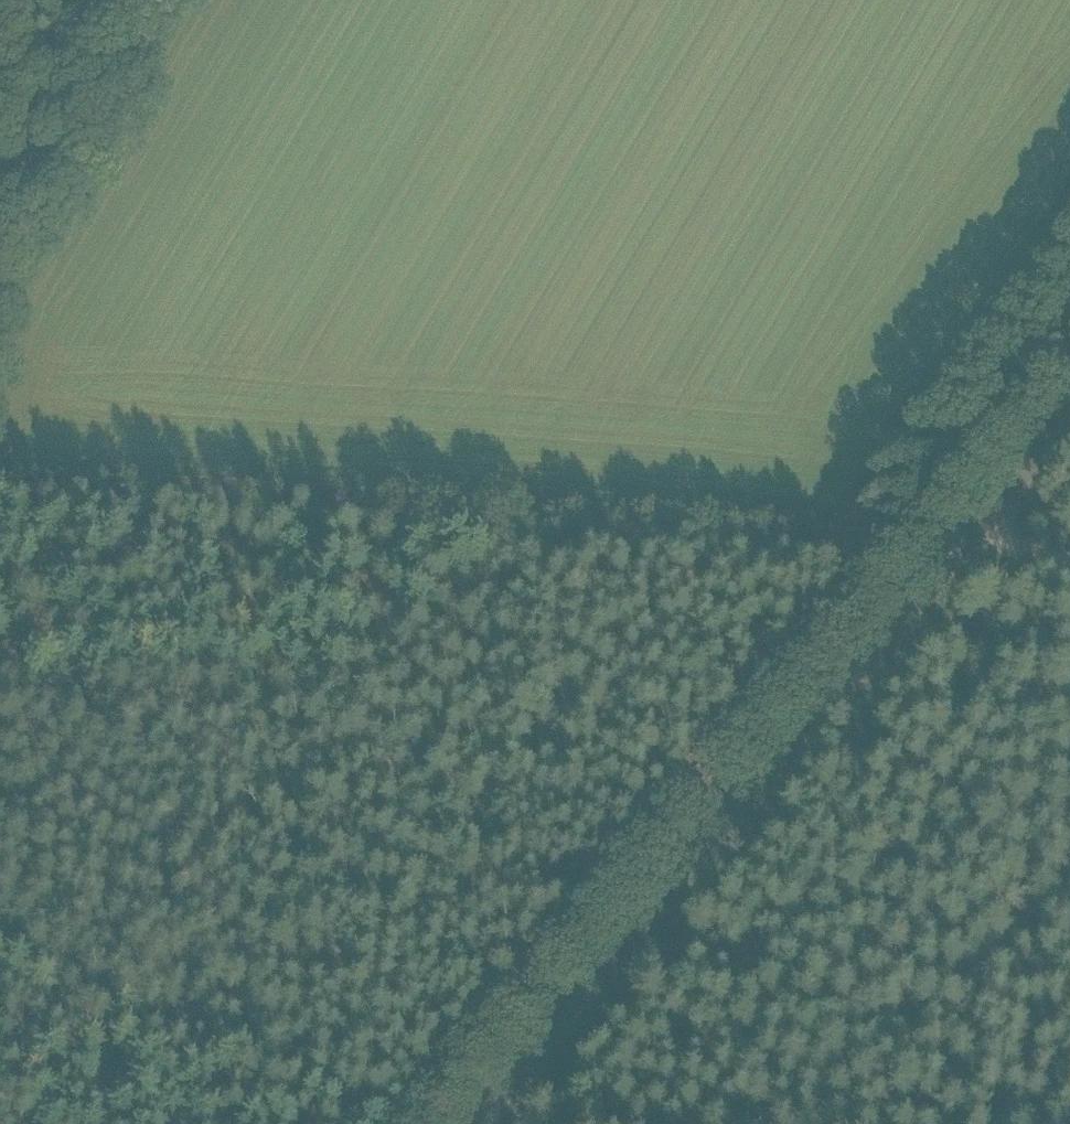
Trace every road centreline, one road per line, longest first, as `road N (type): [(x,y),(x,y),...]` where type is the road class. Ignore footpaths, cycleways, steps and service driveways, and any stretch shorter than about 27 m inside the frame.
road 1 (track): [(0,471),(1069,543)]
road 2 (unclassified): [(474,1123),(517,1064),(1002,538),(1069,449)]
road 3 (track): [(0,235),(146,0)]

